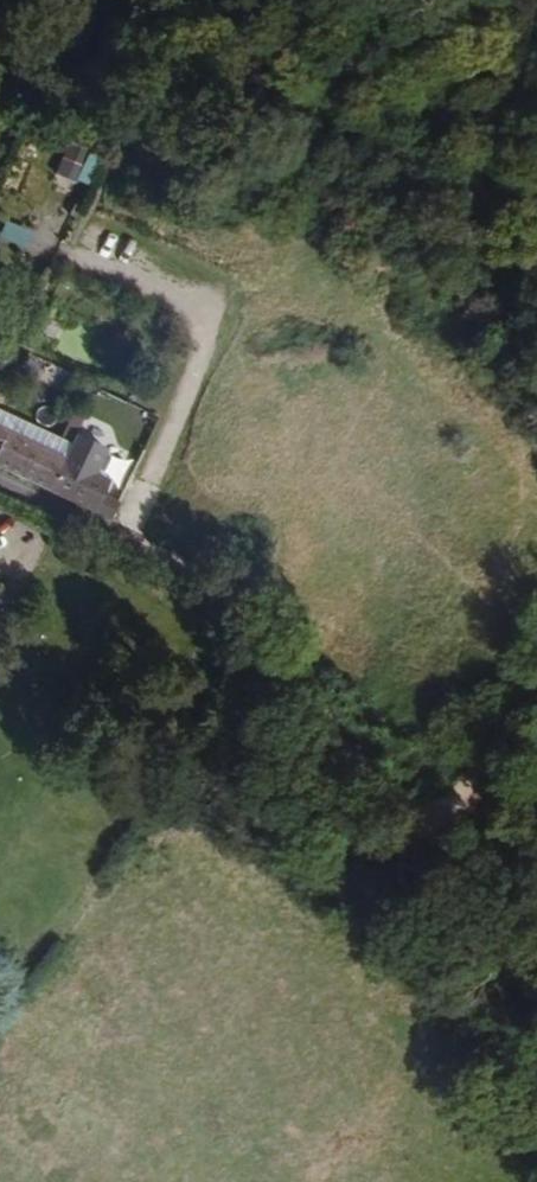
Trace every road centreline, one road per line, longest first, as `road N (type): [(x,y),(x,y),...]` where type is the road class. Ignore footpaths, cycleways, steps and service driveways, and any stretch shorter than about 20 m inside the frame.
road 1 (track): [(80,522),(267,642),(401,803)]
road 2 (track): [(536,1052),(401,803)]
road 3 (track): [(401,803),(499,746),(536,709)]

